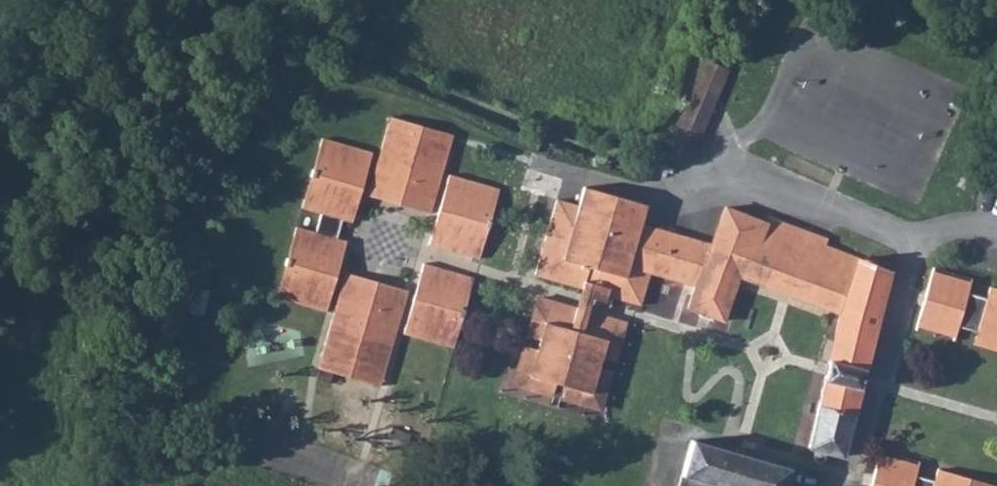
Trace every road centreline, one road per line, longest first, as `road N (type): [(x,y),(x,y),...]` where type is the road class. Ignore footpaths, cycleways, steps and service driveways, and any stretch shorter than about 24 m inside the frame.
road 1 (residential): [(916,246),(711,174),(696,215)]
road 2 (residential): [(916,246),(852,478)]

